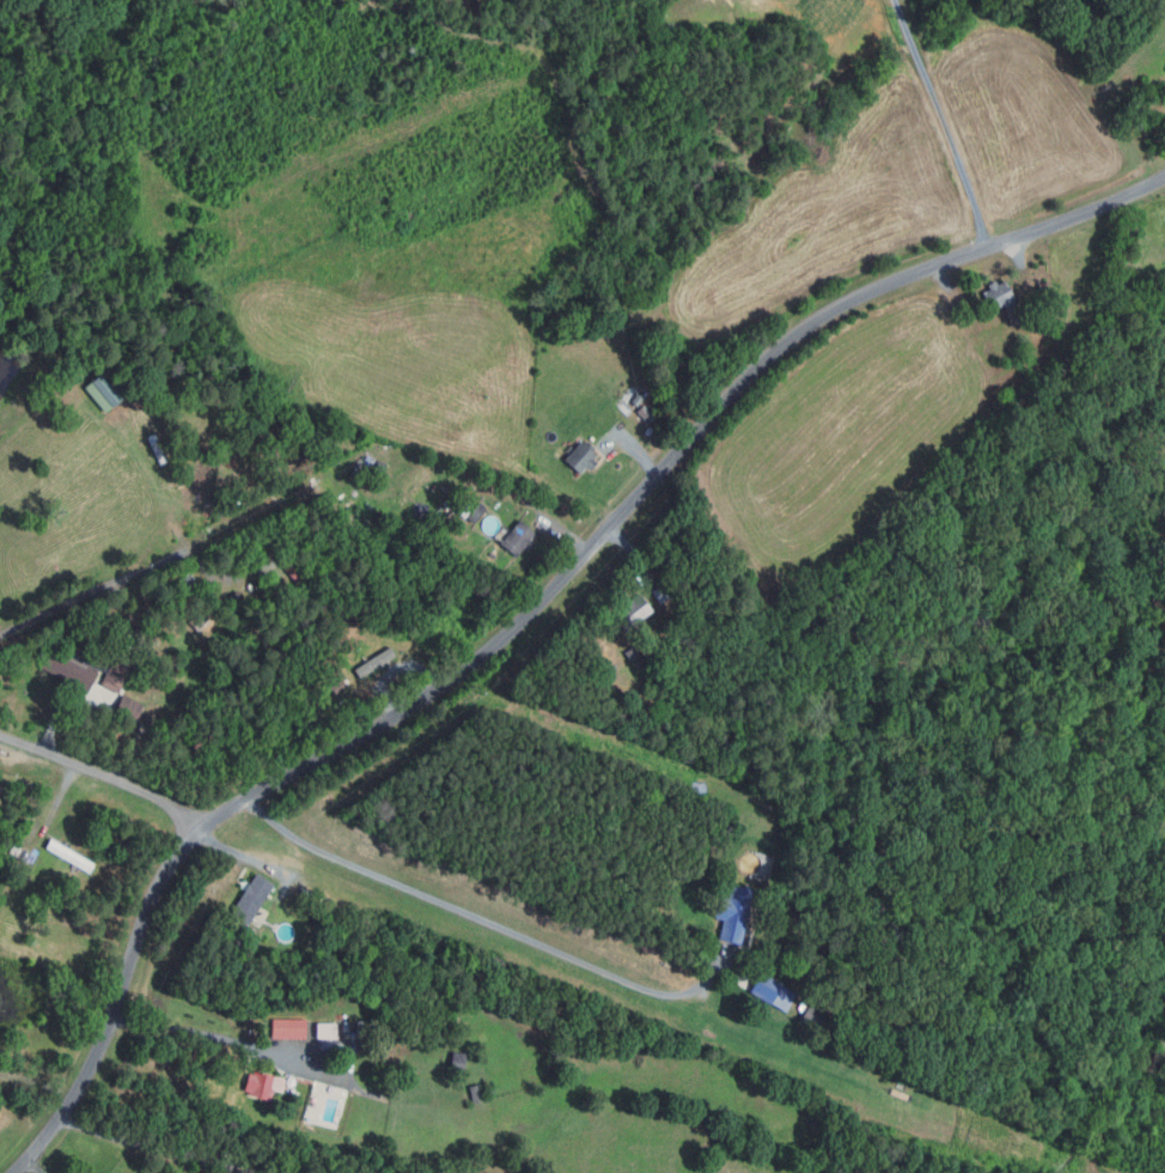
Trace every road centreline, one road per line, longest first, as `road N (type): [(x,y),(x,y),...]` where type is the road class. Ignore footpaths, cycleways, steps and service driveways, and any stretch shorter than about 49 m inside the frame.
road 1 (residential): [(15,1172),(77,1095),(114,1019),(144,918),(187,844),(246,796),(404,710),(482,655),(793,333),(905,275),(1164,175)]

